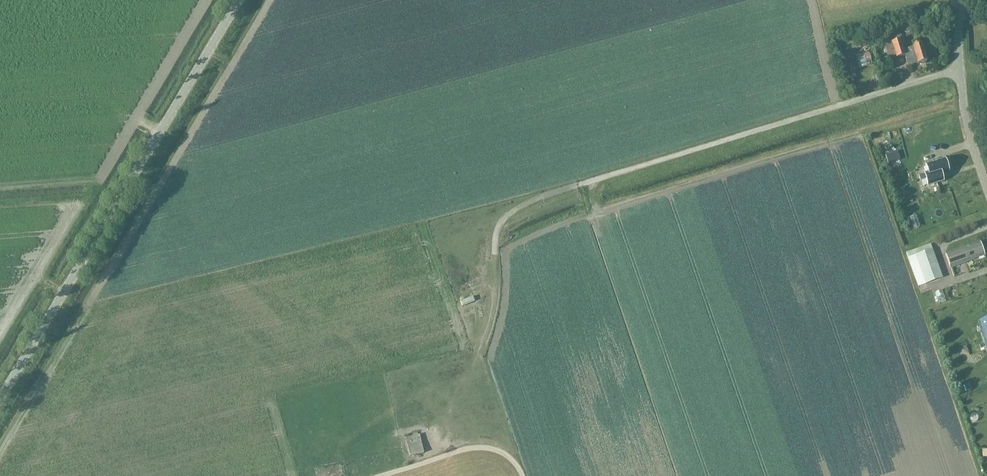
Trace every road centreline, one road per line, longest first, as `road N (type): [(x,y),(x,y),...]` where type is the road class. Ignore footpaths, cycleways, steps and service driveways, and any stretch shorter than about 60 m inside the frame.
road 1 (unclassified): [(0,394),(234,0)]
road 2 (unclassified): [(579,185),(959,70)]
road 3 (track): [(455,377),(490,331),(500,222),(579,185)]
road 4 (unclassified): [(986,188),(963,115),(959,70)]

